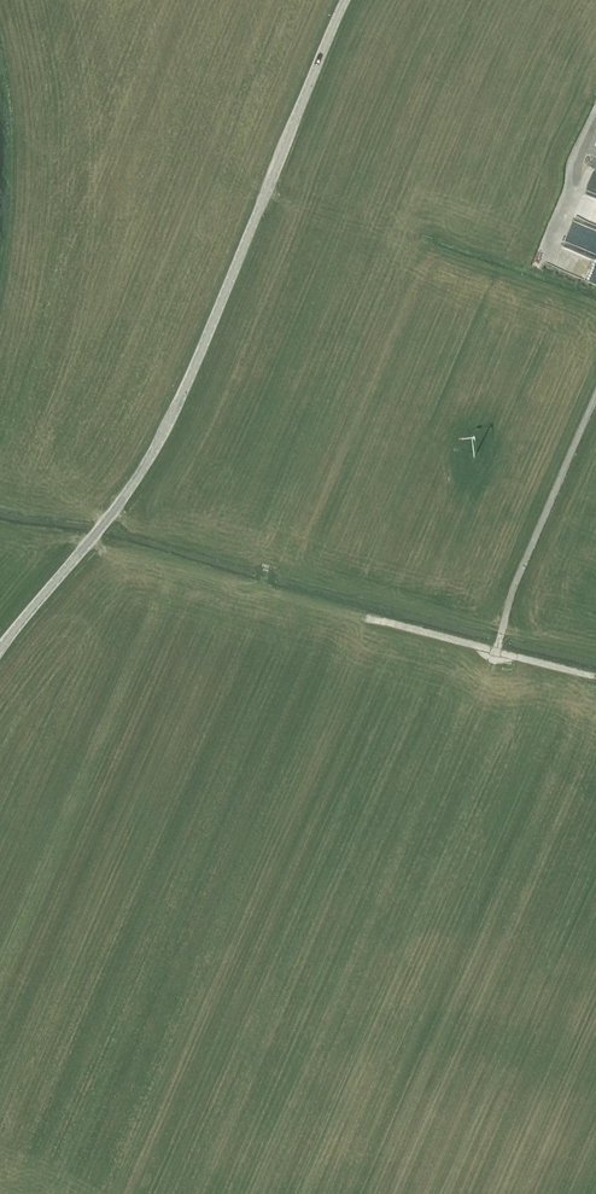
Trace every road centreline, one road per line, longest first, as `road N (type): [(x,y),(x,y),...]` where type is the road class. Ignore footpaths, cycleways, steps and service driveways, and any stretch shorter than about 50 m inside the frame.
road 1 (unclassified): [(346,0),(154,457),(0,649)]
road 2 (track): [(495,653),(524,561),(595,397)]

